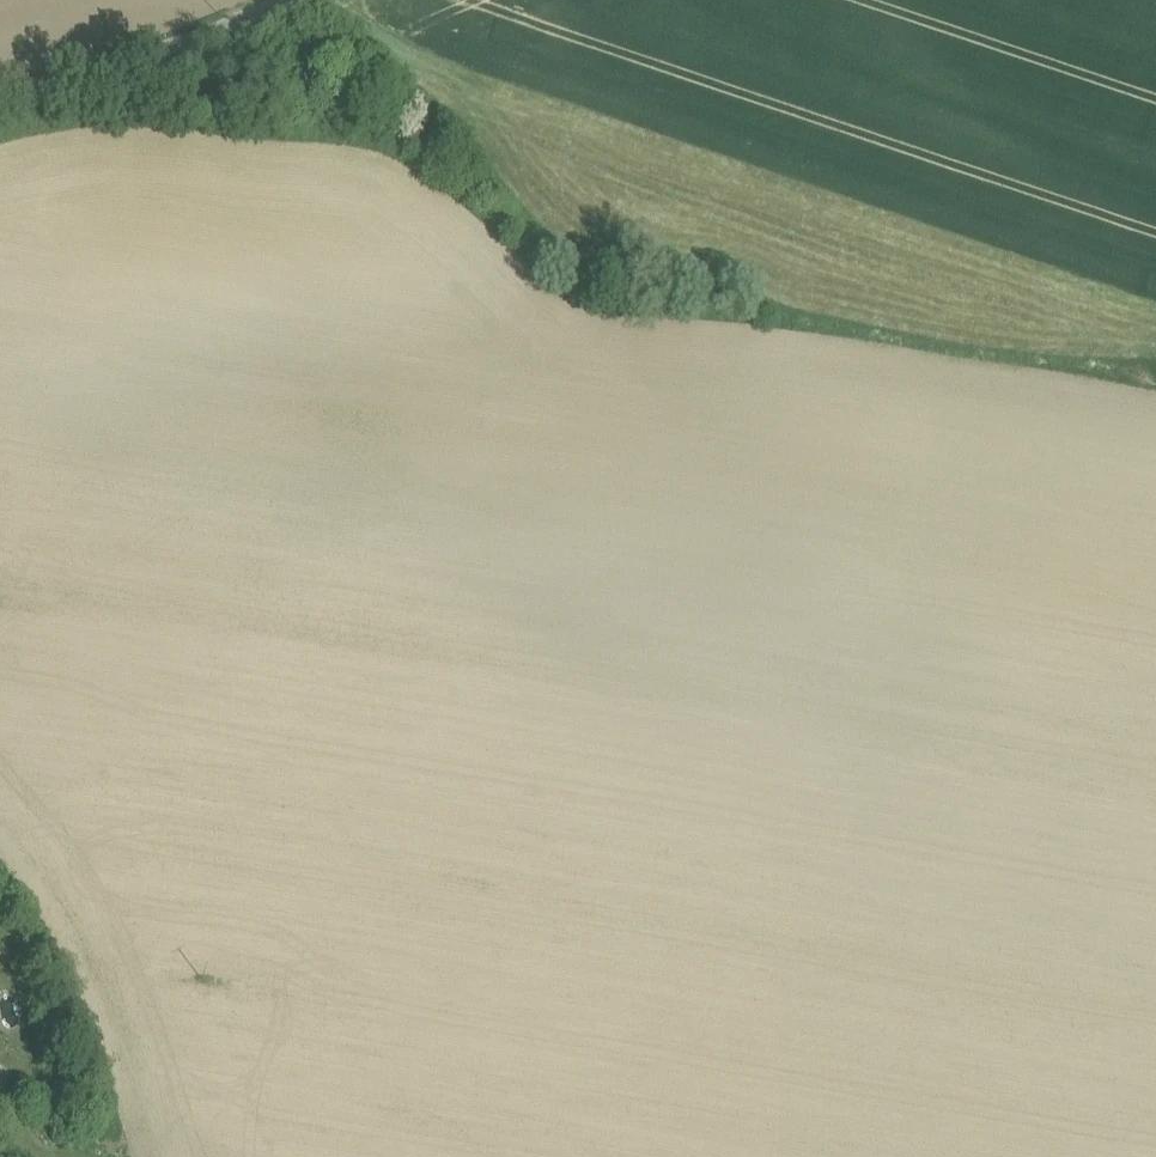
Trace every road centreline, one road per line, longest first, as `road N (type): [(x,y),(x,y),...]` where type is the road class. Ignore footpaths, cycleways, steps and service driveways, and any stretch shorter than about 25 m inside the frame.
road 1 (tertiary): [(0,94),(285,0)]

